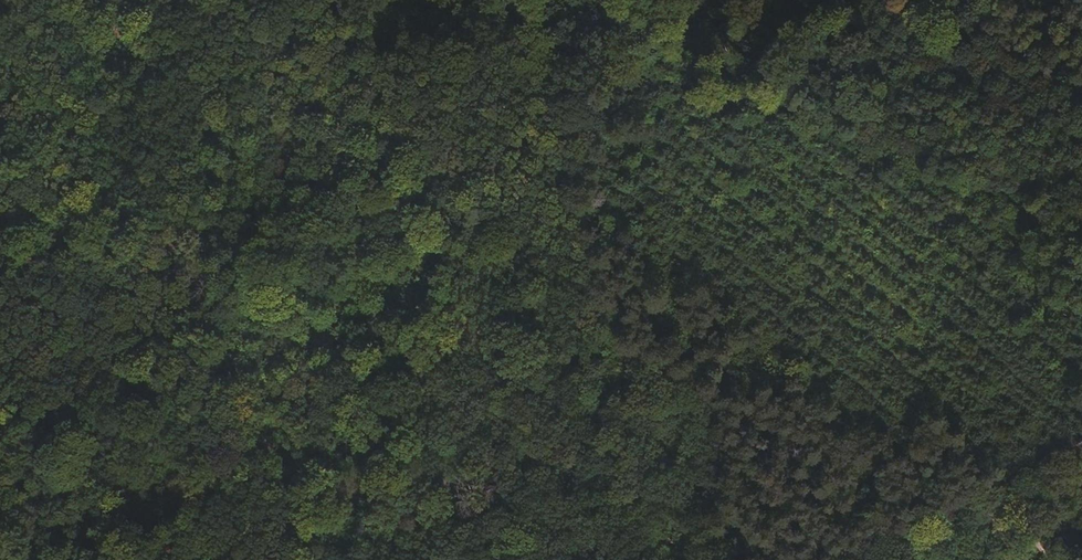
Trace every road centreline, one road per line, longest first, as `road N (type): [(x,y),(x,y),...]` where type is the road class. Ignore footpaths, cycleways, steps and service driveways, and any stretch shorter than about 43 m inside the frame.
road 1 (track): [(970,505),(1081,440)]

